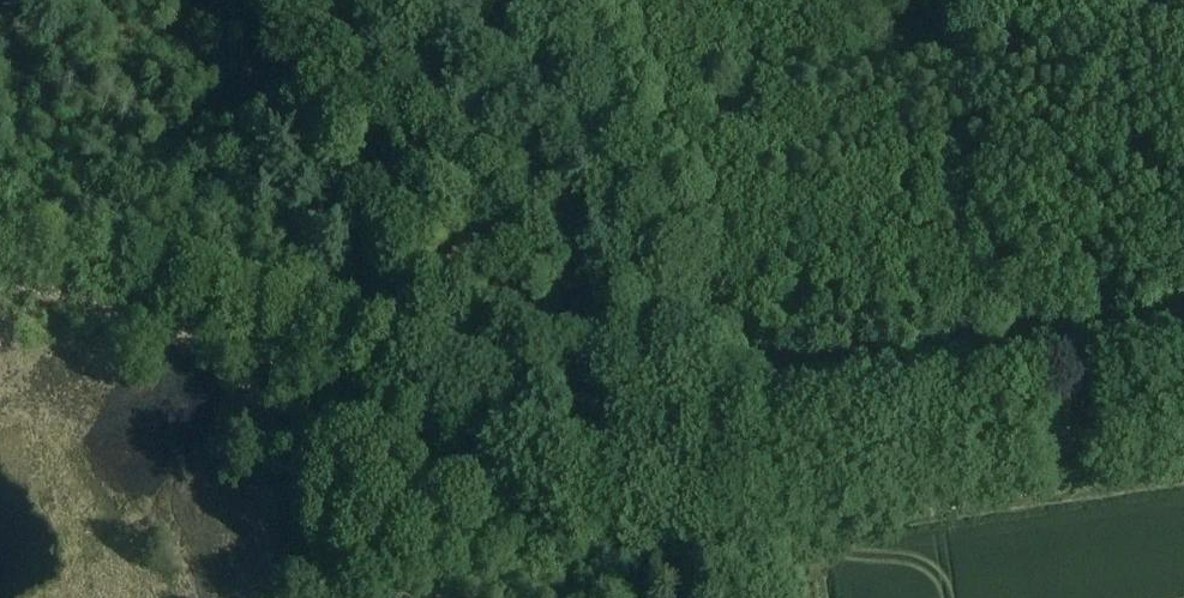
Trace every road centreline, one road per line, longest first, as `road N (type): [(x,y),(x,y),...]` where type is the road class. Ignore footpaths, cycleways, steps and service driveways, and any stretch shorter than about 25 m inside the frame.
road 1 (unclassified): [(1183,424),(775,485),(670,493),(558,466),(245,343),(0,282)]
road 2 (track): [(551,0),(751,422),(775,485),(791,597)]
road 3 (track): [(281,597),(233,282)]

